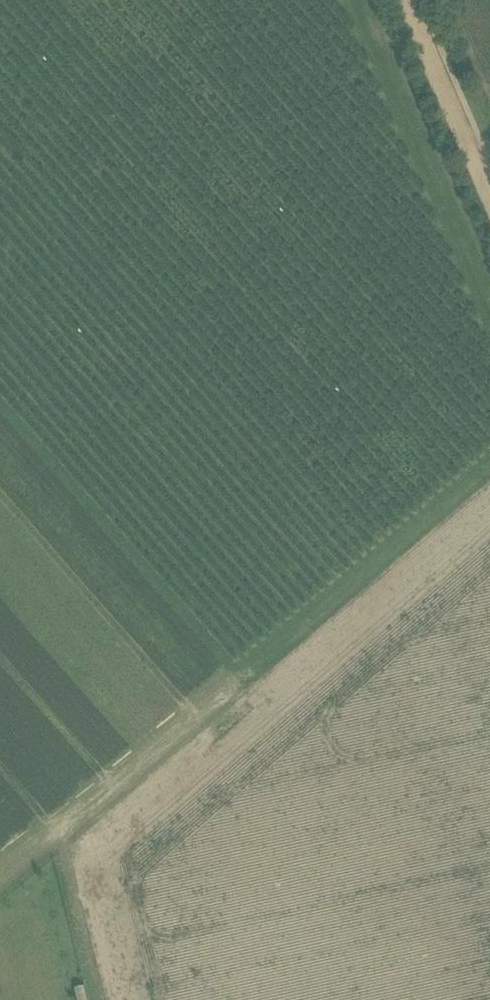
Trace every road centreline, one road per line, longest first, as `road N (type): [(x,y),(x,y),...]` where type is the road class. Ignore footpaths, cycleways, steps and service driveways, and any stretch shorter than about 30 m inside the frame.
road 1 (track): [(0,880),(489,467)]
road 2 (unclassified): [(489,200),(406,0)]

